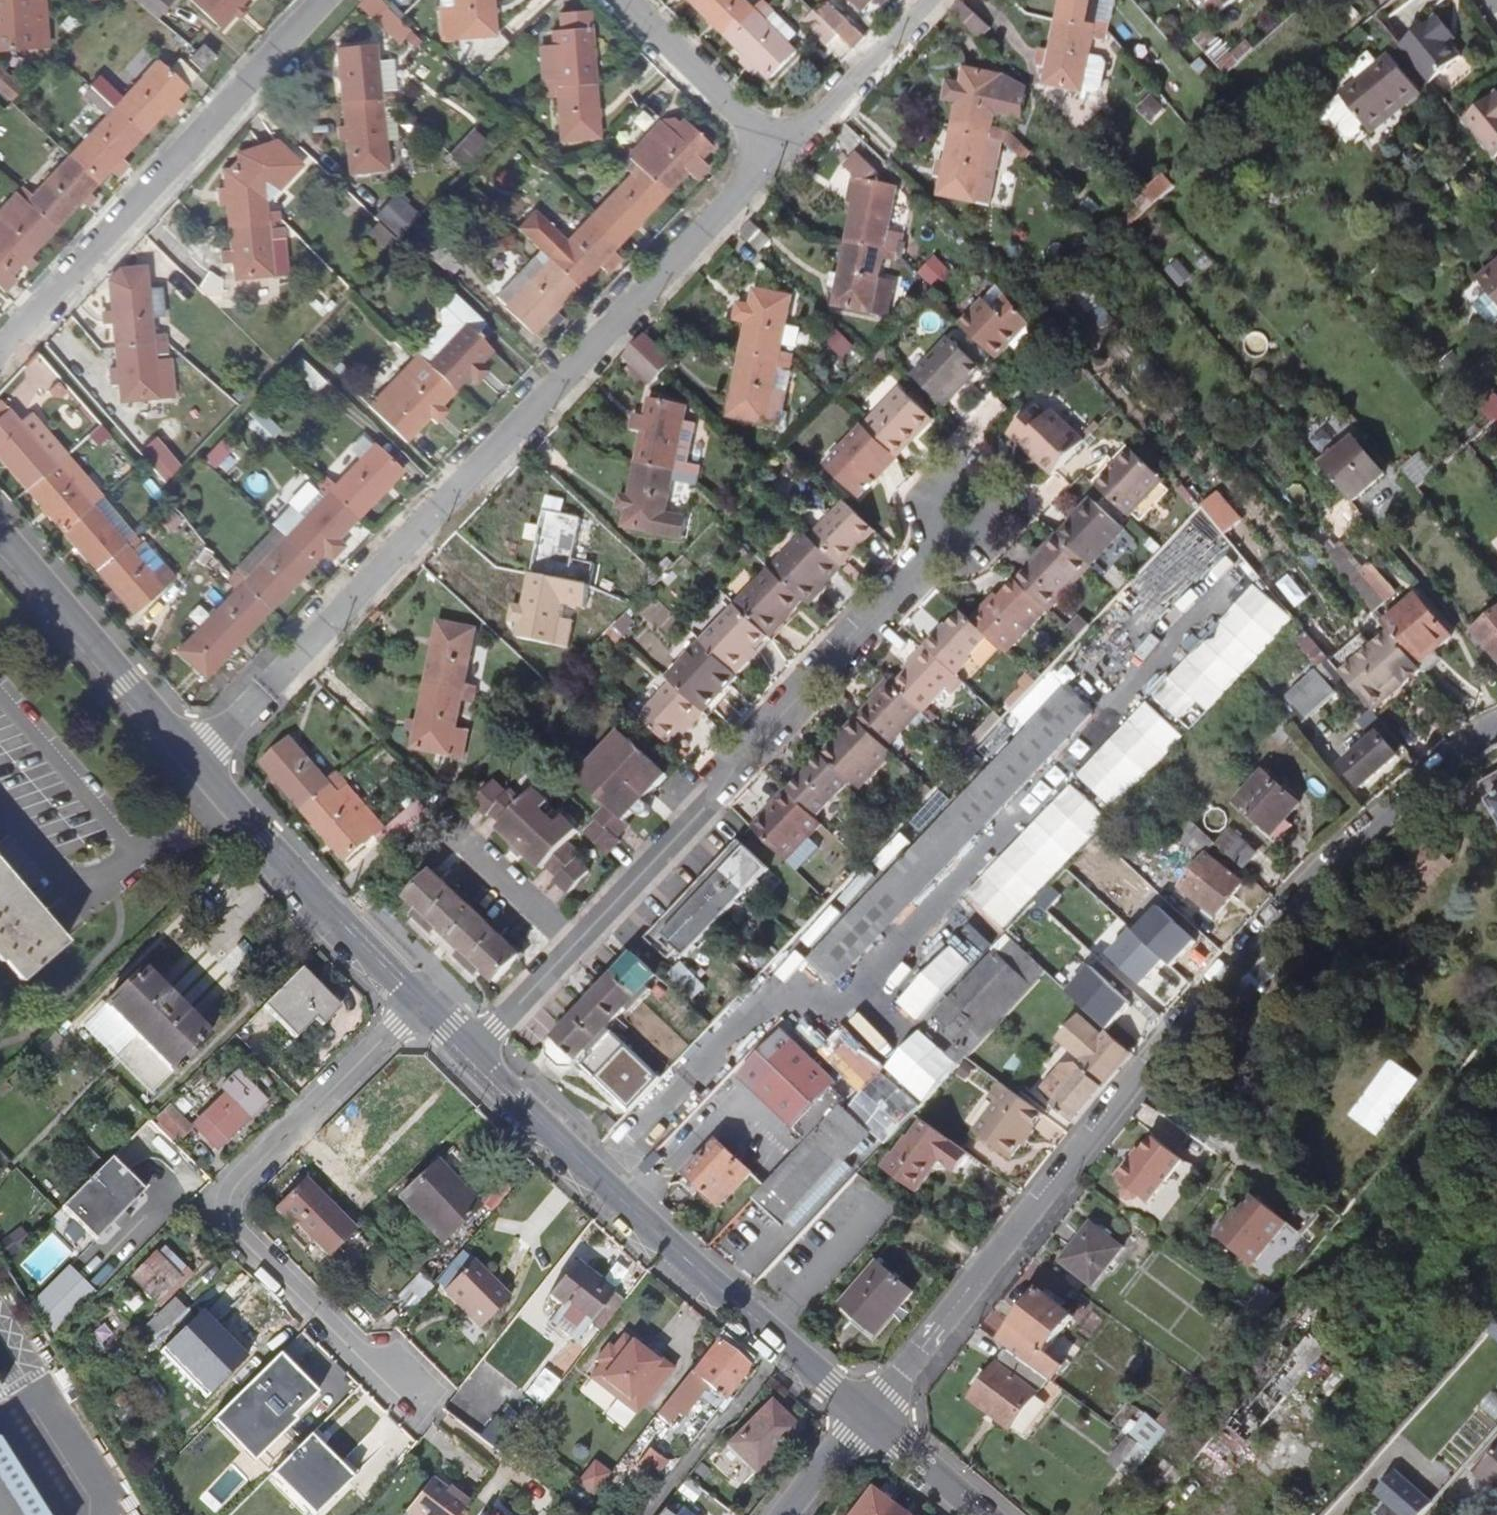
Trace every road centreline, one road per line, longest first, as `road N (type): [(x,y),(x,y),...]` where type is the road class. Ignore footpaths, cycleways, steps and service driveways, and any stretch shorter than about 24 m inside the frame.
road 1 (residential): [(1496,725),(1310,879),(1180,1026),(871,1417)]
road 2 (residential): [(777,162),(190,759)]
road 3 (residential): [(413,1003),(664,1246),(871,1417)]
road 4 (residential): [(413,1003),(238,1179),(226,1216),(230,1232),(389,1385)]
road 5 (residential): [(0,354),(328,0)]
road 6 (residential): [(190,759),(413,1003)]
road 7 (residential): [(0,532),(190,759)]
road 8 (residential): [(619,0),(777,162)]
road 9 (residential): [(929,0),(777,162)]
road 10 (residential): [(871,1417),(976,1514)]
road 11 (residential): [(792,1514),(871,1417)]

